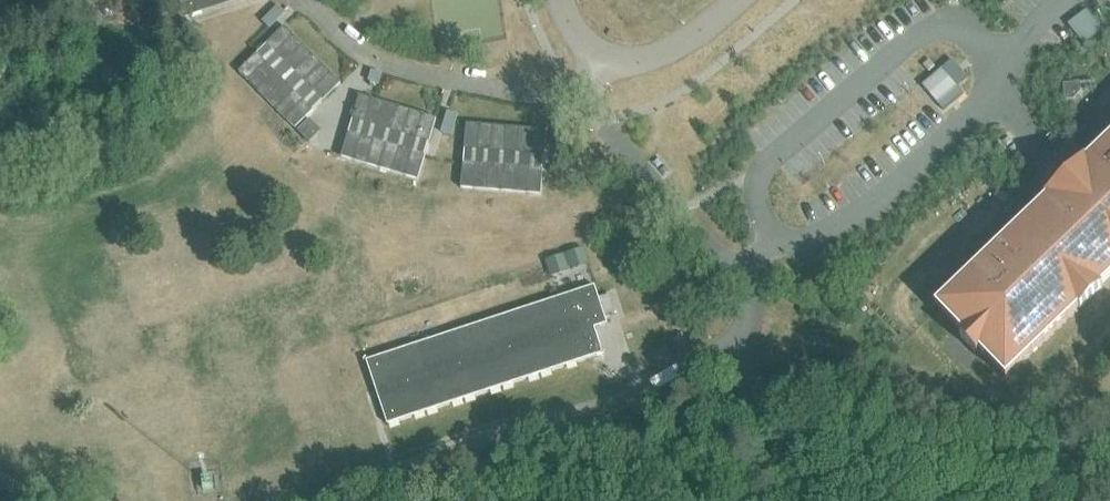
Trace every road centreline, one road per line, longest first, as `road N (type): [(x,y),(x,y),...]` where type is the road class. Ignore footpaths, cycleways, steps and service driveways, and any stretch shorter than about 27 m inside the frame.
road 1 (residential): [(733,0),(678,46),(622,61),(586,45),(561,0)]

